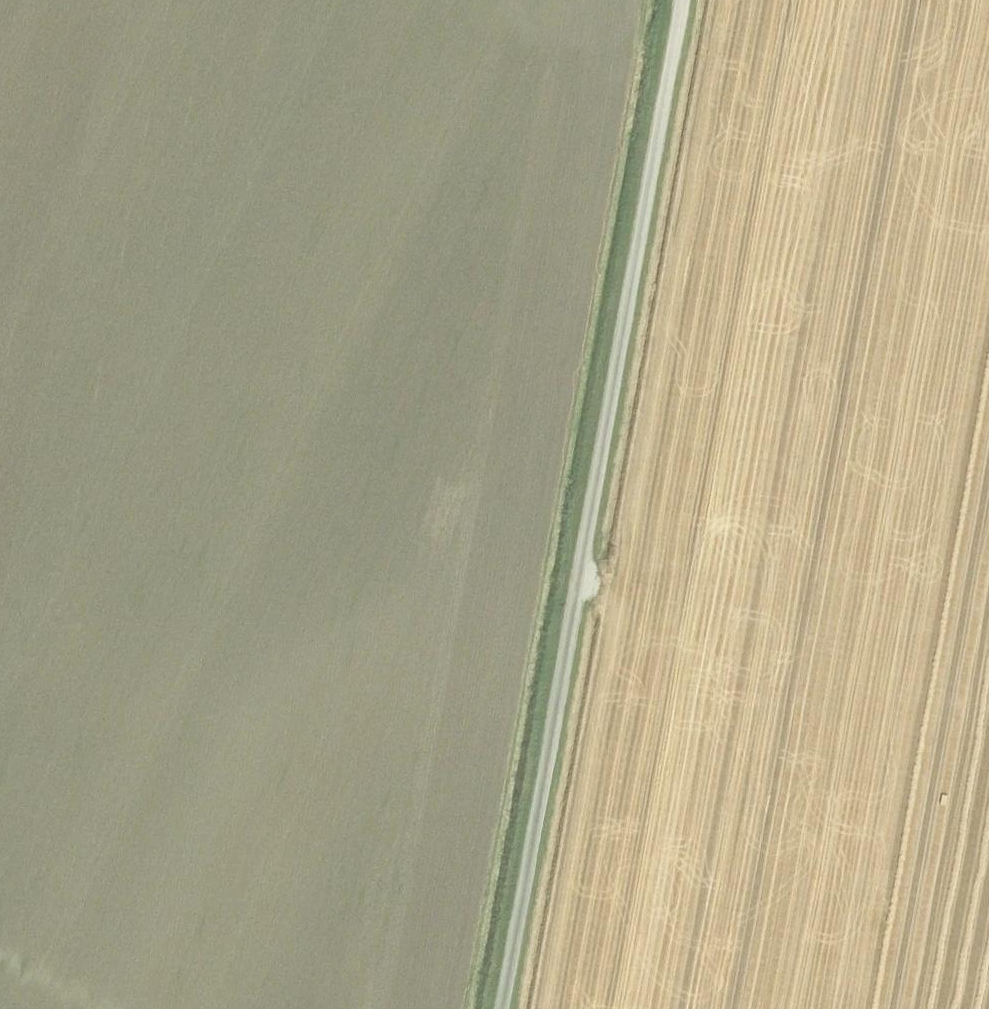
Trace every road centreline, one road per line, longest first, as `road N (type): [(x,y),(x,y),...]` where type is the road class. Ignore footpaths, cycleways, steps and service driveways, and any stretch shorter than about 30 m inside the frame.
road 1 (unclassified): [(499,1008),(675,0)]

